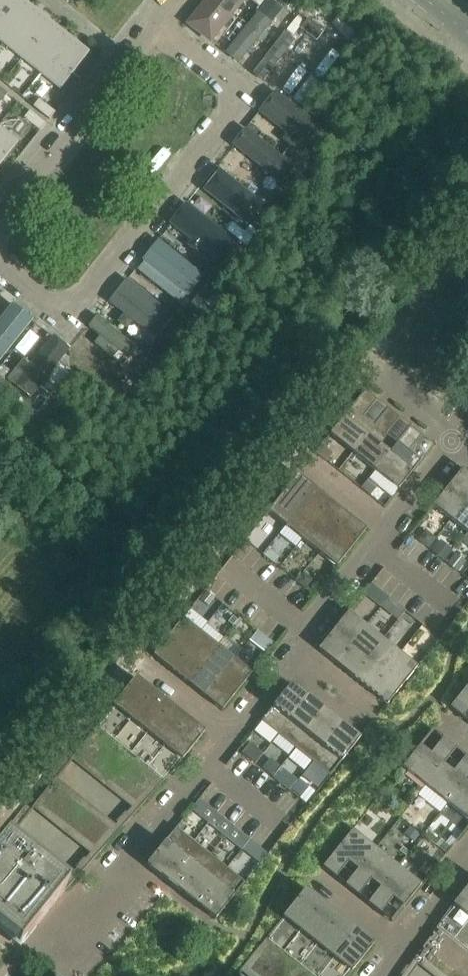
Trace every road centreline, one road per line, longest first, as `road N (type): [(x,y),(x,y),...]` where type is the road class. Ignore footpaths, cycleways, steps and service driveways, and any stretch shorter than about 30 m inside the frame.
road 1 (residential): [(0,265),(64,318),(243,101),(155,27)]
road 2 (residential): [(76,973),(139,893),(117,874),(208,764)]
road 3 (residential): [(0,214),(155,27)]
road 4 (residential): [(453,446),(377,383),(467,273)]
road 5 (residential): [(128,660),(228,737)]
road 6 (residential): [(215,553),(312,632)]
road 7 (residential): [(295,456),(395,528)]

